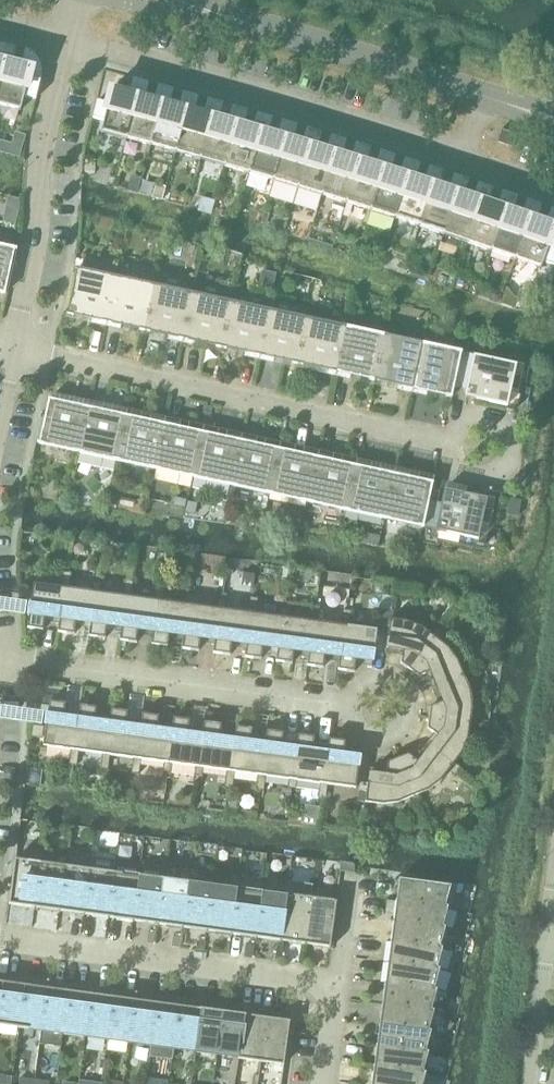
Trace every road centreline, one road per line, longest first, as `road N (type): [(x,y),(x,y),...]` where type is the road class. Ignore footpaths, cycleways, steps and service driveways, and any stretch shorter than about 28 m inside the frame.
road 1 (residential): [(478,451),(11,348)]
road 2 (residential): [(466,157),(67,35)]
road 3 (residential): [(388,711),(0,661)]
road 4 (residential): [(0,941),(342,989)]
road 5 (tertiary): [(484,96),(167,0)]
road 6 (residential): [(11,348),(67,35)]
road 7 (residential): [(529,1083),(548,925)]

